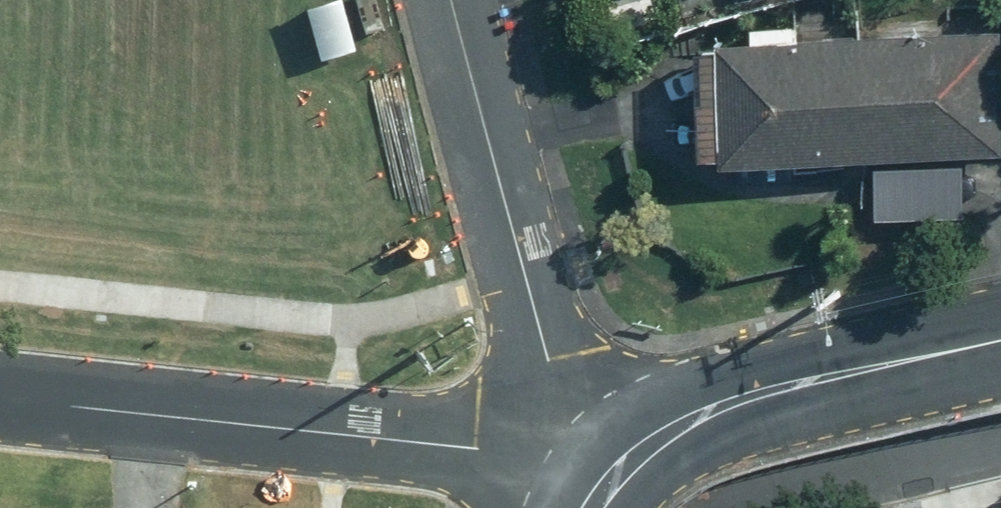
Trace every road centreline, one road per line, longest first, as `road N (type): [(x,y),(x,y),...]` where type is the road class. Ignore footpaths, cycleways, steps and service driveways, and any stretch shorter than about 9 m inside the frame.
road 1 (residential): [(606,489),(477,448),(0,399)]
road 2 (residential): [(452,0),(551,363),(606,489)]
road 3 (tertiary): [(1000,338),(706,411),(656,441),(606,489)]

